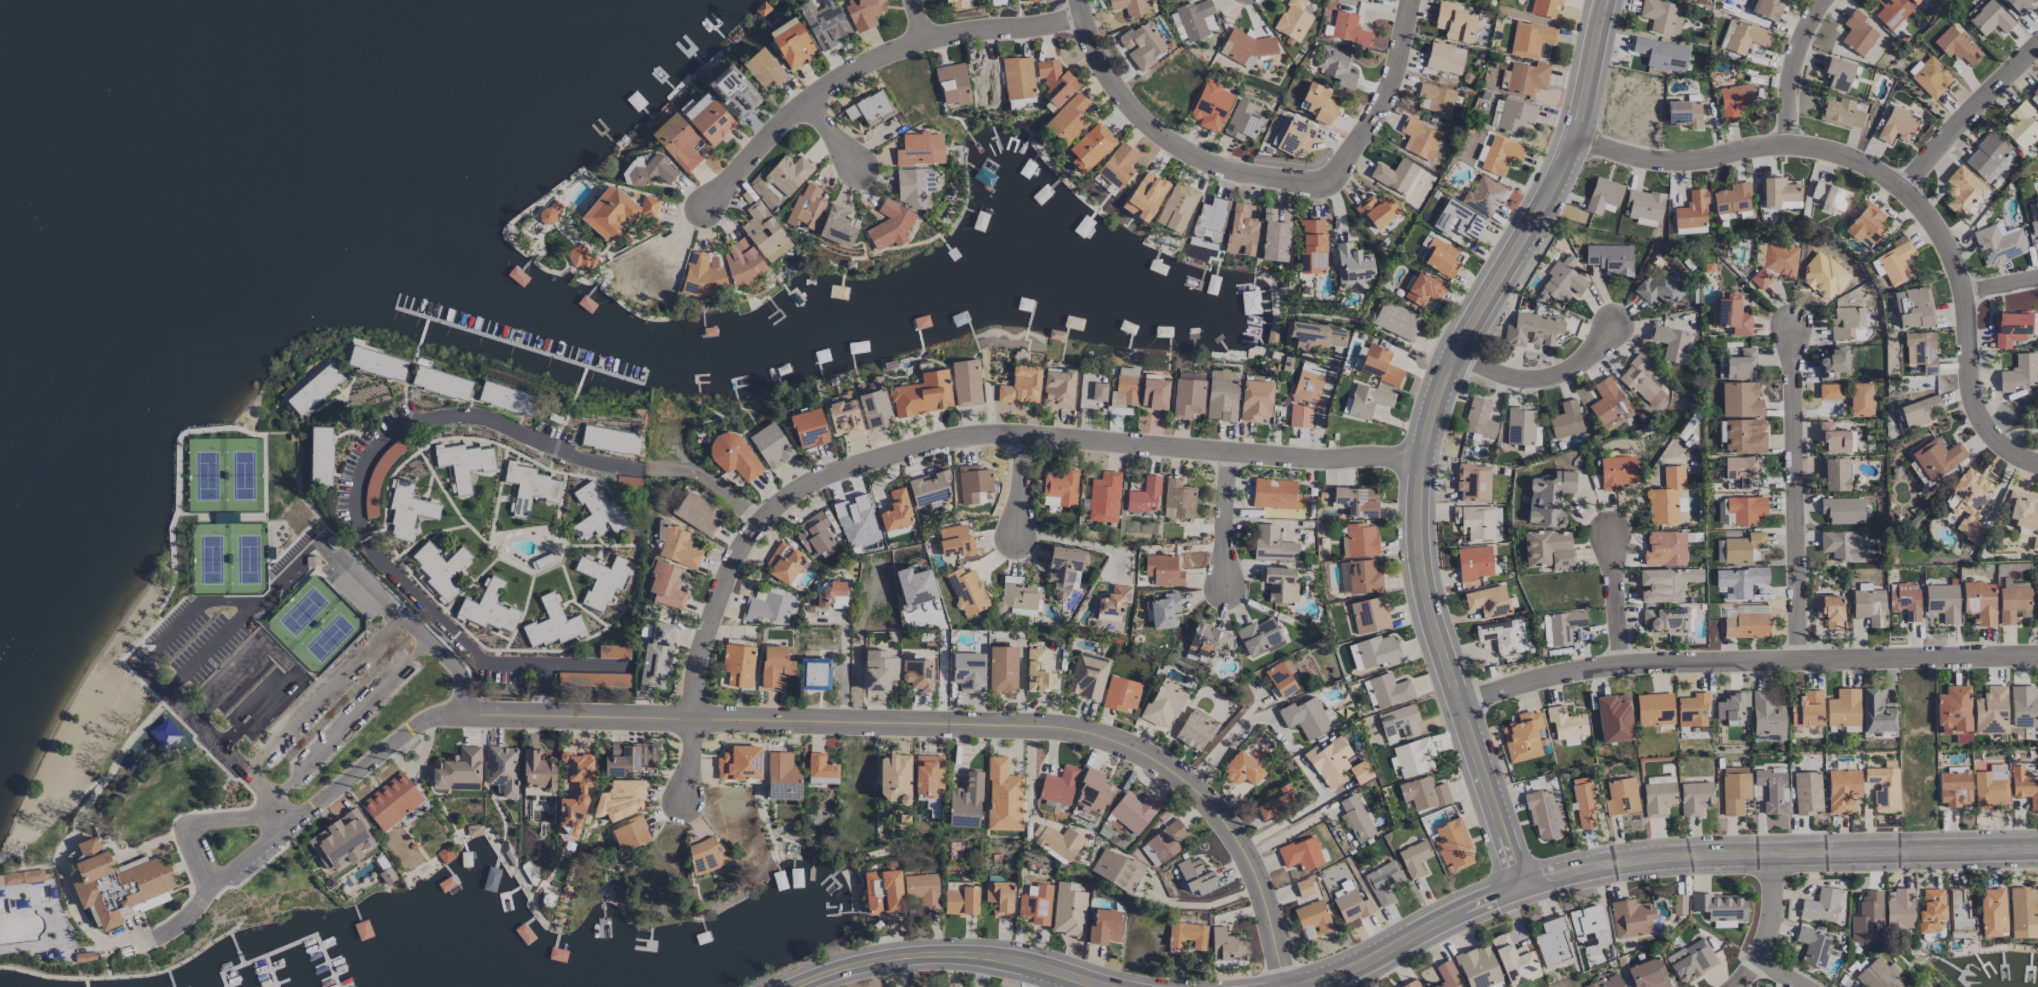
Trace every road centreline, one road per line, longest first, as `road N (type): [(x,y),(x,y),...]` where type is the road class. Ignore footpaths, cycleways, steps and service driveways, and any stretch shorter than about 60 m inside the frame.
road 1 (residential): [(1415,452),(1227,453),(969,428),(793,490),(760,513),(715,595),(681,804)]
road 2 (residential): [(1521,877),(1416,541),(1415,452),(1433,390),(1461,348),(1481,293),(1580,139),(1610,0)]
road 3 (residential): [(1286,984),(1250,855),(1163,754),(1086,728),(691,715),(544,719)]
road 4 (residential): [(544,719),(544,665),(484,667),(371,543),(358,518),(356,464),(412,417),(479,413),(617,463),(697,473),(756,520)]
road 5 (residential): [(2037,847),(1642,853),(1521,877),(1360,961),(1263,986)]
road 6 (residential): [(2037,467),(1973,412),(1969,299),(1909,182),(1861,153),(1784,143),(1676,164),(1580,139)]
road 7 (residential): [(2037,651),(1622,663),(1548,670),(1461,702)]
road 8 (residential): [(1410,0),(1397,57),(1337,181),(1260,174),(1186,147),(1120,96),(1078,19),(1078,0)]
road 9 (residential): [(1078,19),(921,37),(868,57),(807,100),(703,209)]
road 10 (residential): [(1795,657),(1793,317)]
road 11 (residential): [(1110,986),(1044,962),(967,948),(885,954),(802,986)]
road 12 (residential): [(2037,43),(1959,114),(1909,182)]
road 13 (residential): [(1618,320),(1575,371),(1507,374),(1461,348)]
road 14 (residential): [(1784,143),(1795,53),(1831,0)]
road 15 (residential): [(1622,663),(1613,525)]
road 16 (residential): [(1223,591),(1227,453)]

